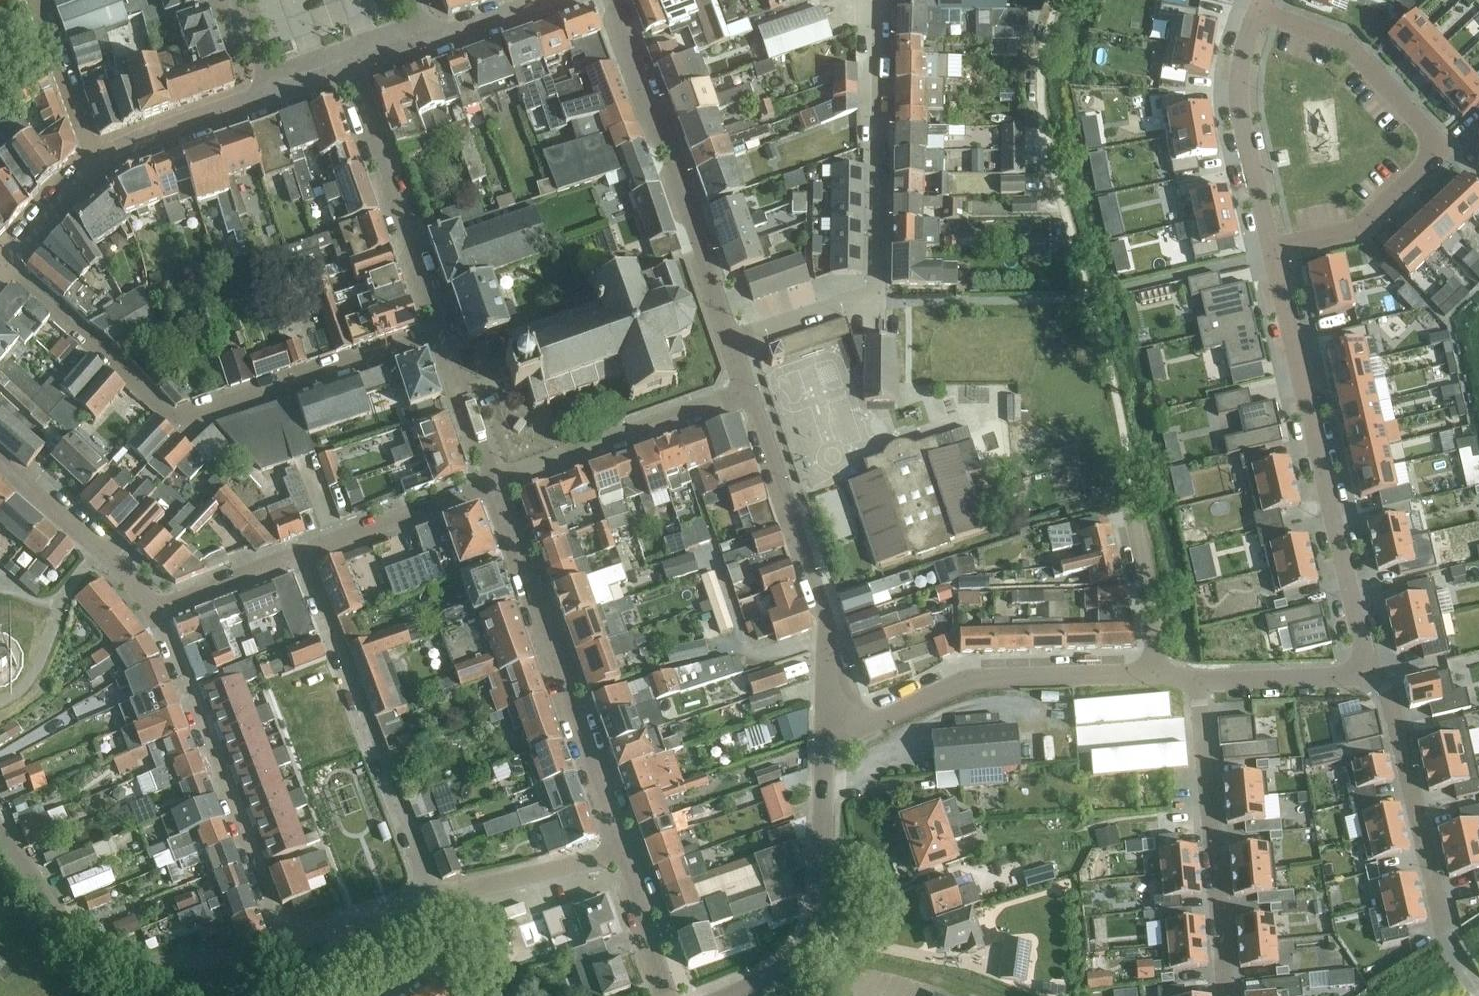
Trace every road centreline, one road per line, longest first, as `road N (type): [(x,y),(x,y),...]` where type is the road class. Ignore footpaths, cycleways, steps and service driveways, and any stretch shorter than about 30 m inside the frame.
road 1 (residential): [(444,336),(179,423),(4,267)]
road 2 (residential): [(731,334),(877,290),(884,0)]
road 3 (residential): [(1261,9),(1348,43),(1426,128),(1432,150),(1420,173),(1359,228),(1269,251)]
road 4 (tertiary): [(619,852),(497,484)]
road 5 (residential): [(430,898),(301,555)]
road 6 (residential): [(285,942),(155,608)]
road 7 (residential): [(828,737),(827,619),(752,391)]
road 8 (residential): [(731,334),(609,0)]
road 9 (residential): [(828,737),(974,681),(1156,674)]
road 10 (residential): [(1371,678),(1392,704),(1443,934),(1478,990)]
road 11 (residential): [(1195,684),(1225,995)]
road 12 (residential): [(732,995),(795,965),(814,936),(828,737)]
road 13 (tertiary): [(444,336),(344,68)]
road 14 (residential): [(497,484),(752,391)]
road 15 (residential): [(1269,251),(1232,89),(1261,9)]
road 16 (residential): [(1317,439),(1371,678)]
road 17 (residential): [(155,608),(0,464)]
road 18 (residential): [(497,484),(301,555)]
road 19 (residential): [(1317,439),(1269,251)]
road 20 (tertiary): [(268,96),(96,165)]
road 21 (residential): [(443,895),(619,852)]
road 22 (residential): [(1195,684),(1371,678)]
road 23 (residential): [(96,165),(38,0)]
road 24 (residential): [(1156,674),(1155,595),(1135,506)]
road 25 (tertiary): [(497,484),(444,336)]
road 26 (residential): [(301,555),(155,608)]
road 27 (residential): [(430,898),(285,942)]
road 28 (tertiary): [(667,995),(619,852)]
road 29 (tertiary): [(96,165),(4,267)]
road 30 (residential): [(419,38),(543,0)]

